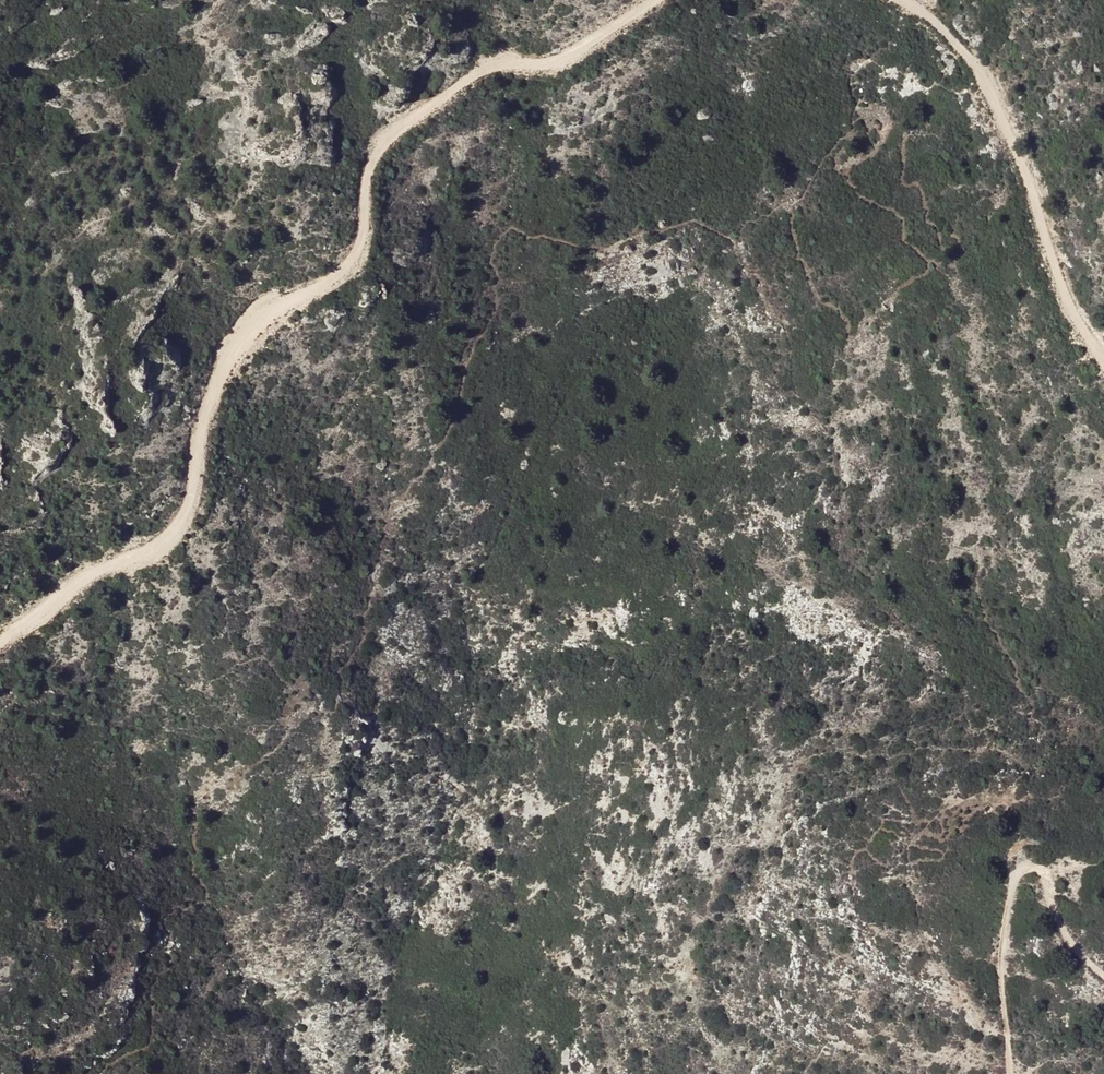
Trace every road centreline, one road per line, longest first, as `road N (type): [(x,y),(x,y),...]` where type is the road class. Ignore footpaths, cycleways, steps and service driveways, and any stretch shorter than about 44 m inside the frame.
road 1 (track): [(0,639),(61,591),(170,536),(186,509),(203,418),(223,361),(265,313),(349,261),(361,238),(364,181),(387,134),(483,67),(552,63),(651,0)]
road 2 (track): [(909,0),(946,29),(984,81),(1076,323),(1103,361)]
road 3 (track): [(1103,976),(1065,930),(1042,870),(1018,873),(1002,942),(1009,1073)]

